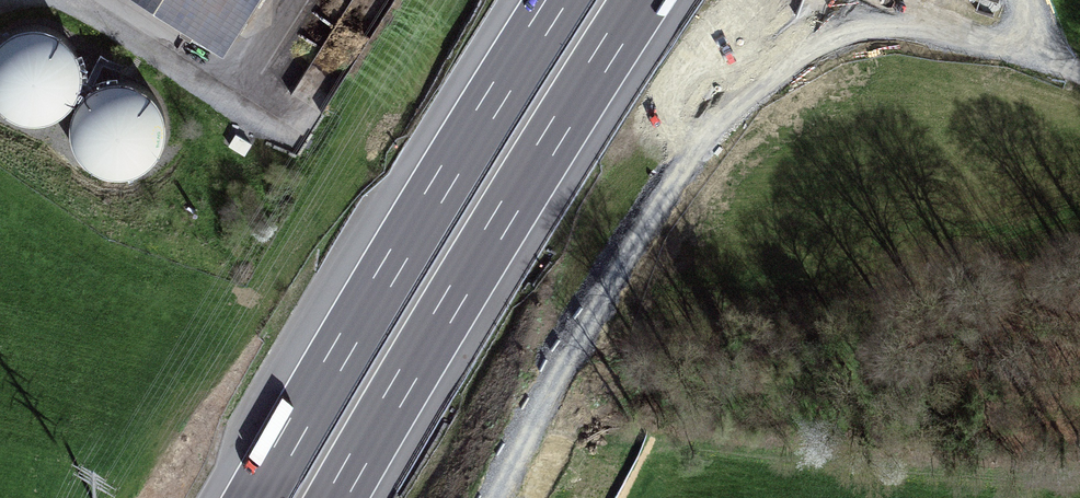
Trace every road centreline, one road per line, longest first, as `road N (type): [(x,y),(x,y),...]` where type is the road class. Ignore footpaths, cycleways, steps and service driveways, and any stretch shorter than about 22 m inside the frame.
road 1 (motorway): [(335,497),(641,0)]
road 2 (motorway): [(559,0),(257,497)]
road 3 (primary): [(762,0),(609,301),(492,497)]

